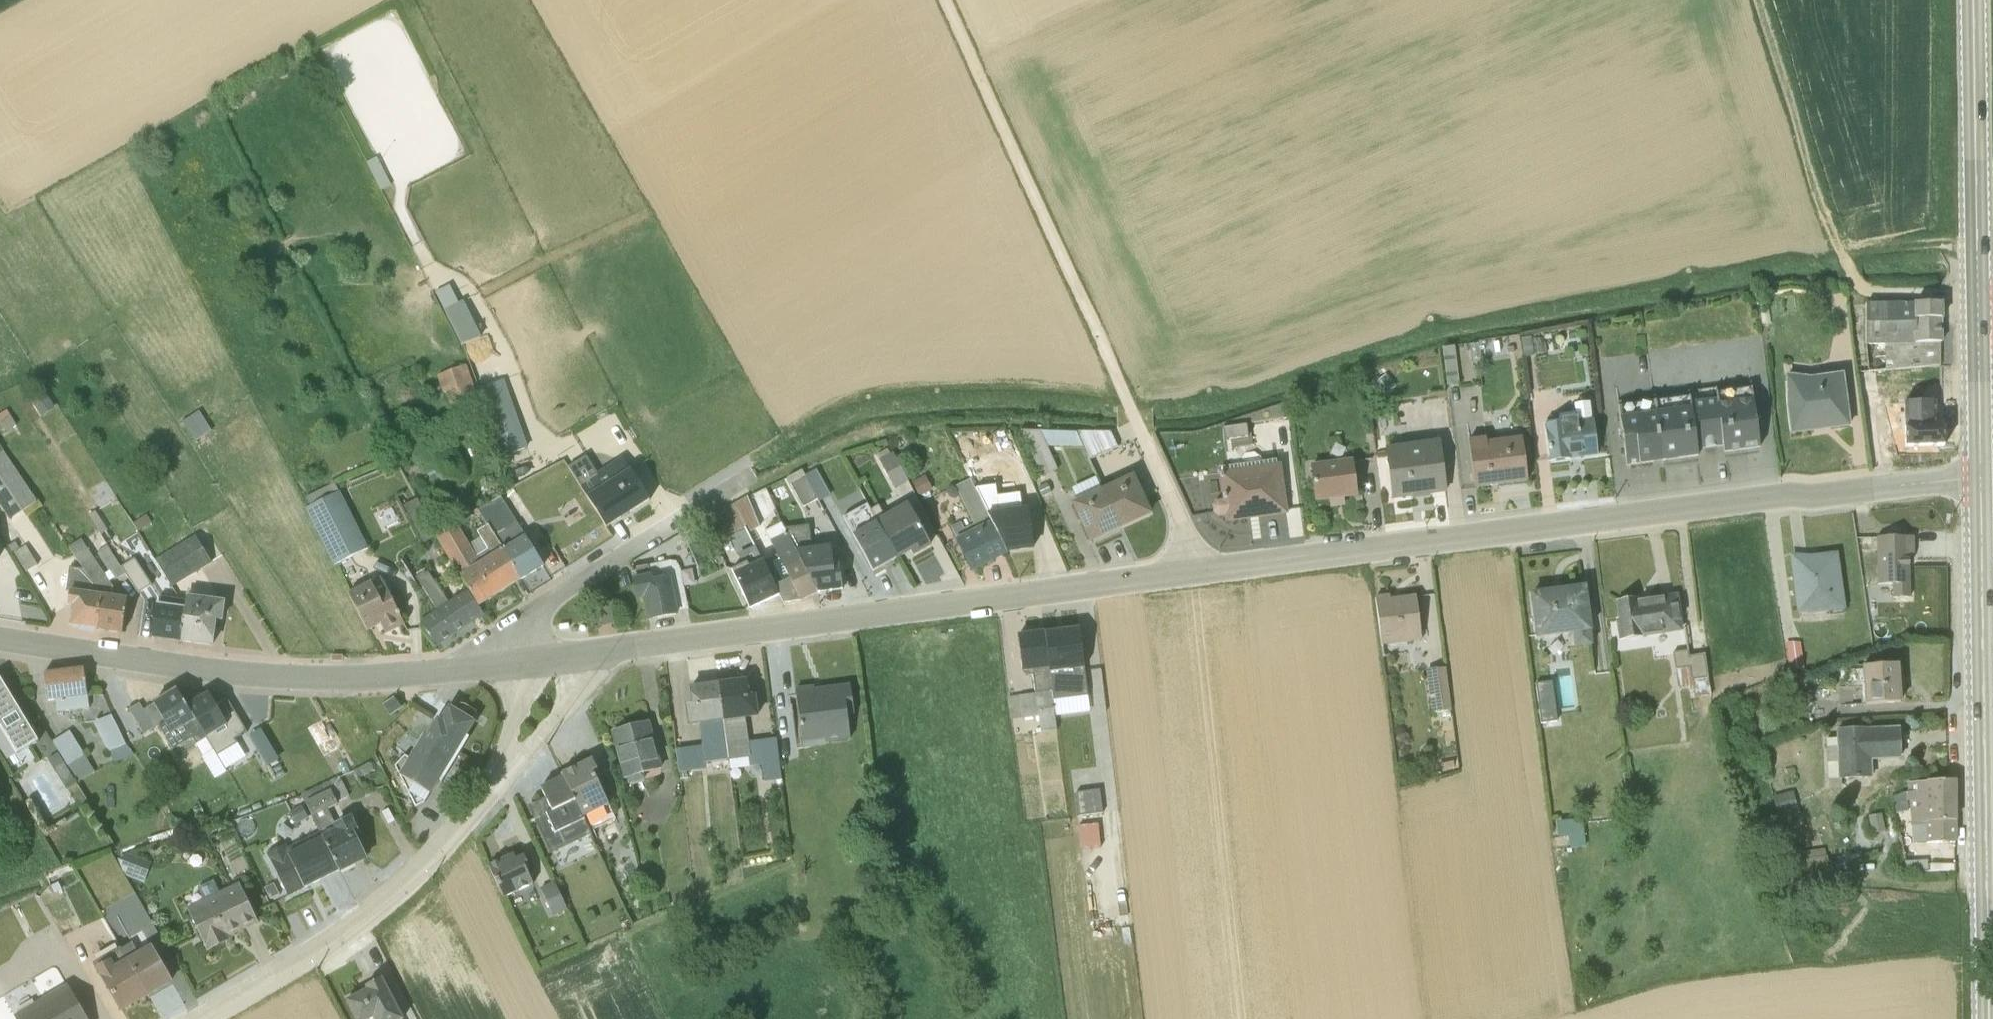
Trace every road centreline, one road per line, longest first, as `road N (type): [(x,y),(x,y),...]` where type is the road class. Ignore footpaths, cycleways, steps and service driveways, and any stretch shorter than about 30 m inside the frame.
road 1 (tertiary): [(1198,572),(1982,474)]
road 2 (tertiary): [(1198,572),(578,656)]
road 3 (unclassified): [(1198,572),(1179,513),(947,0)]
road 4 (primary): [(1990,1018),(1982,474)]
road 5 (tertiary): [(523,664),(330,678),(217,672),(0,639)]
road 6 (track): [(1978,290),(1875,289),(1853,272),(1756,0)]
road 7 (residential): [(510,767),(414,874),(328,943),(196,1018)]
road 8 (residential): [(750,473),(541,607),(523,636),(523,664)]
road 9 (primary): [(1978,309),(1974,0)]
road 10 (primary): [(1982,474),(1978,309)]
road 11 (residential): [(510,767),(567,699),(578,656)]

